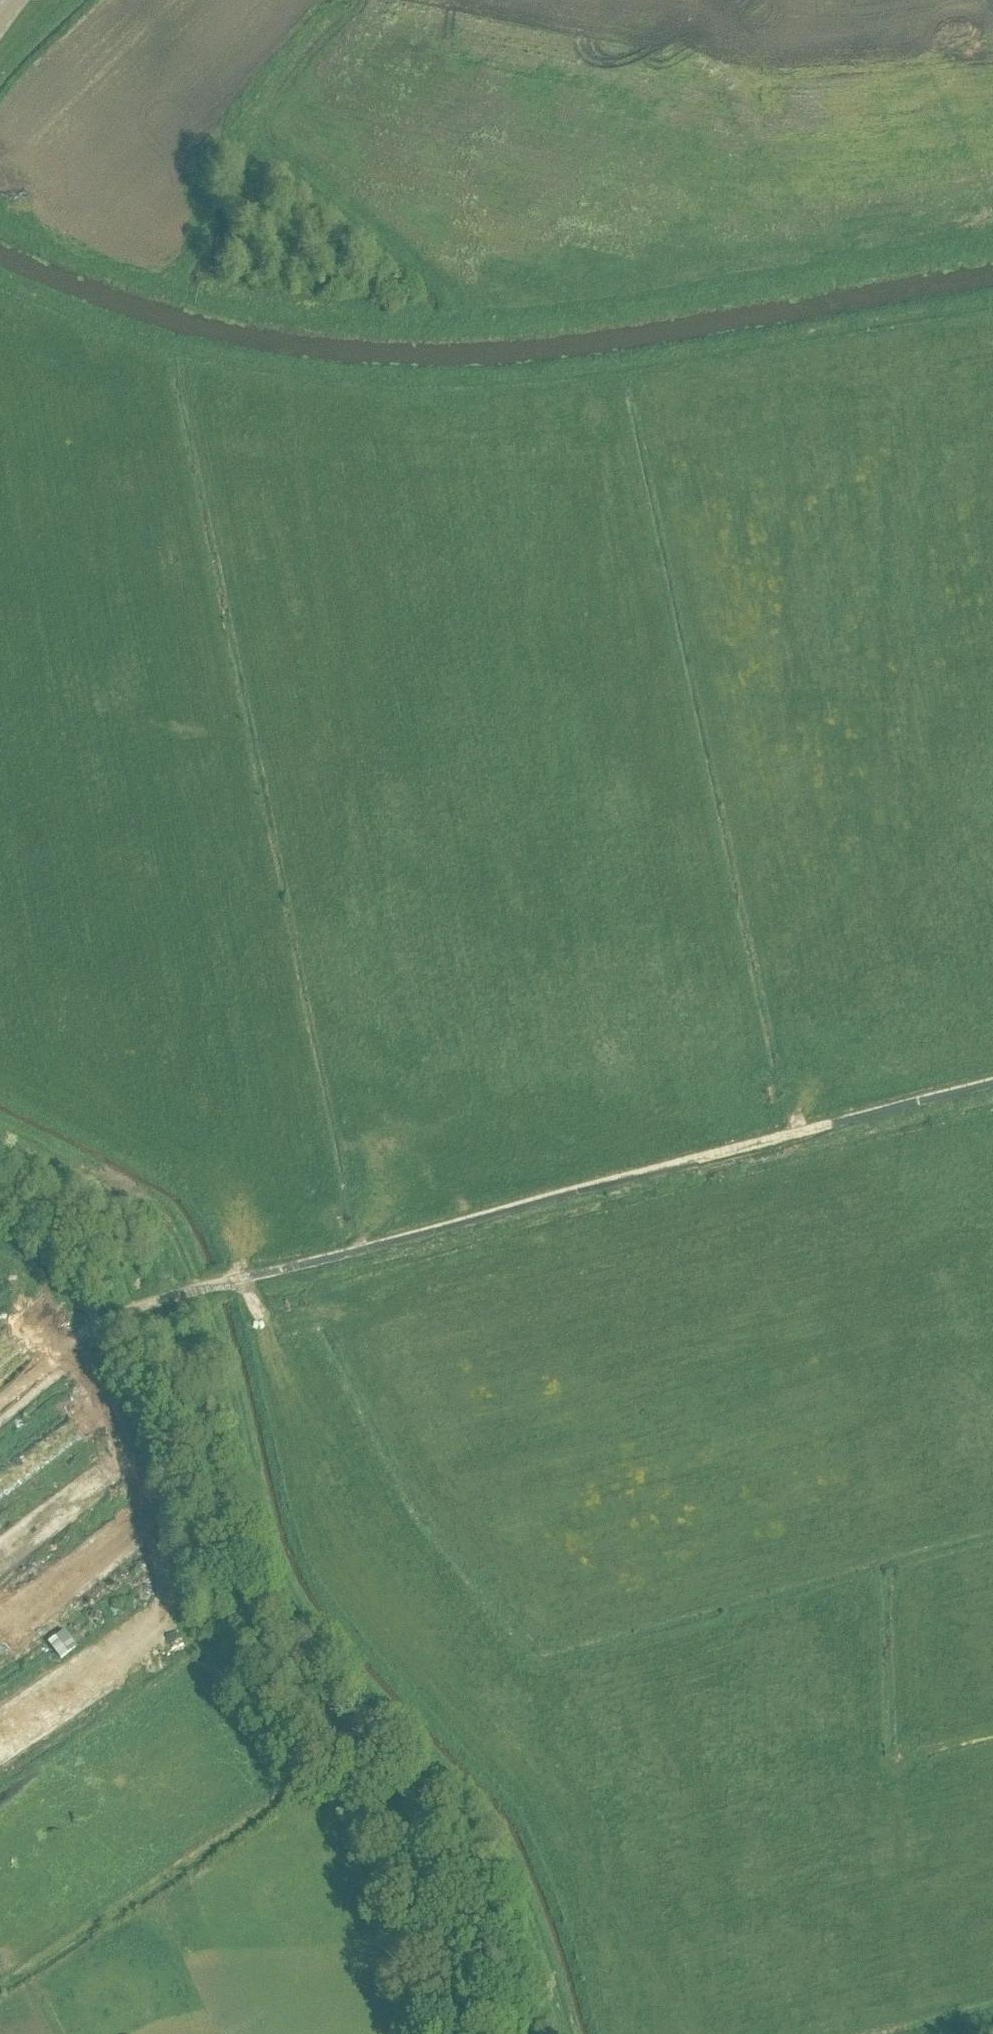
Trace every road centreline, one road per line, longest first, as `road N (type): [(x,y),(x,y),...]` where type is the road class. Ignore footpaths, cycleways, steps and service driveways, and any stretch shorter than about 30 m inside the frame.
road 1 (track): [(0,223),(193,301),(328,330),(484,325),(992,240)]
road 2 (track): [(992,292),(626,355),(397,382),(319,382),(149,341),(0,282)]
road 3 (track): [(66,1347),(115,1316),(163,1302),(992,1086)]

